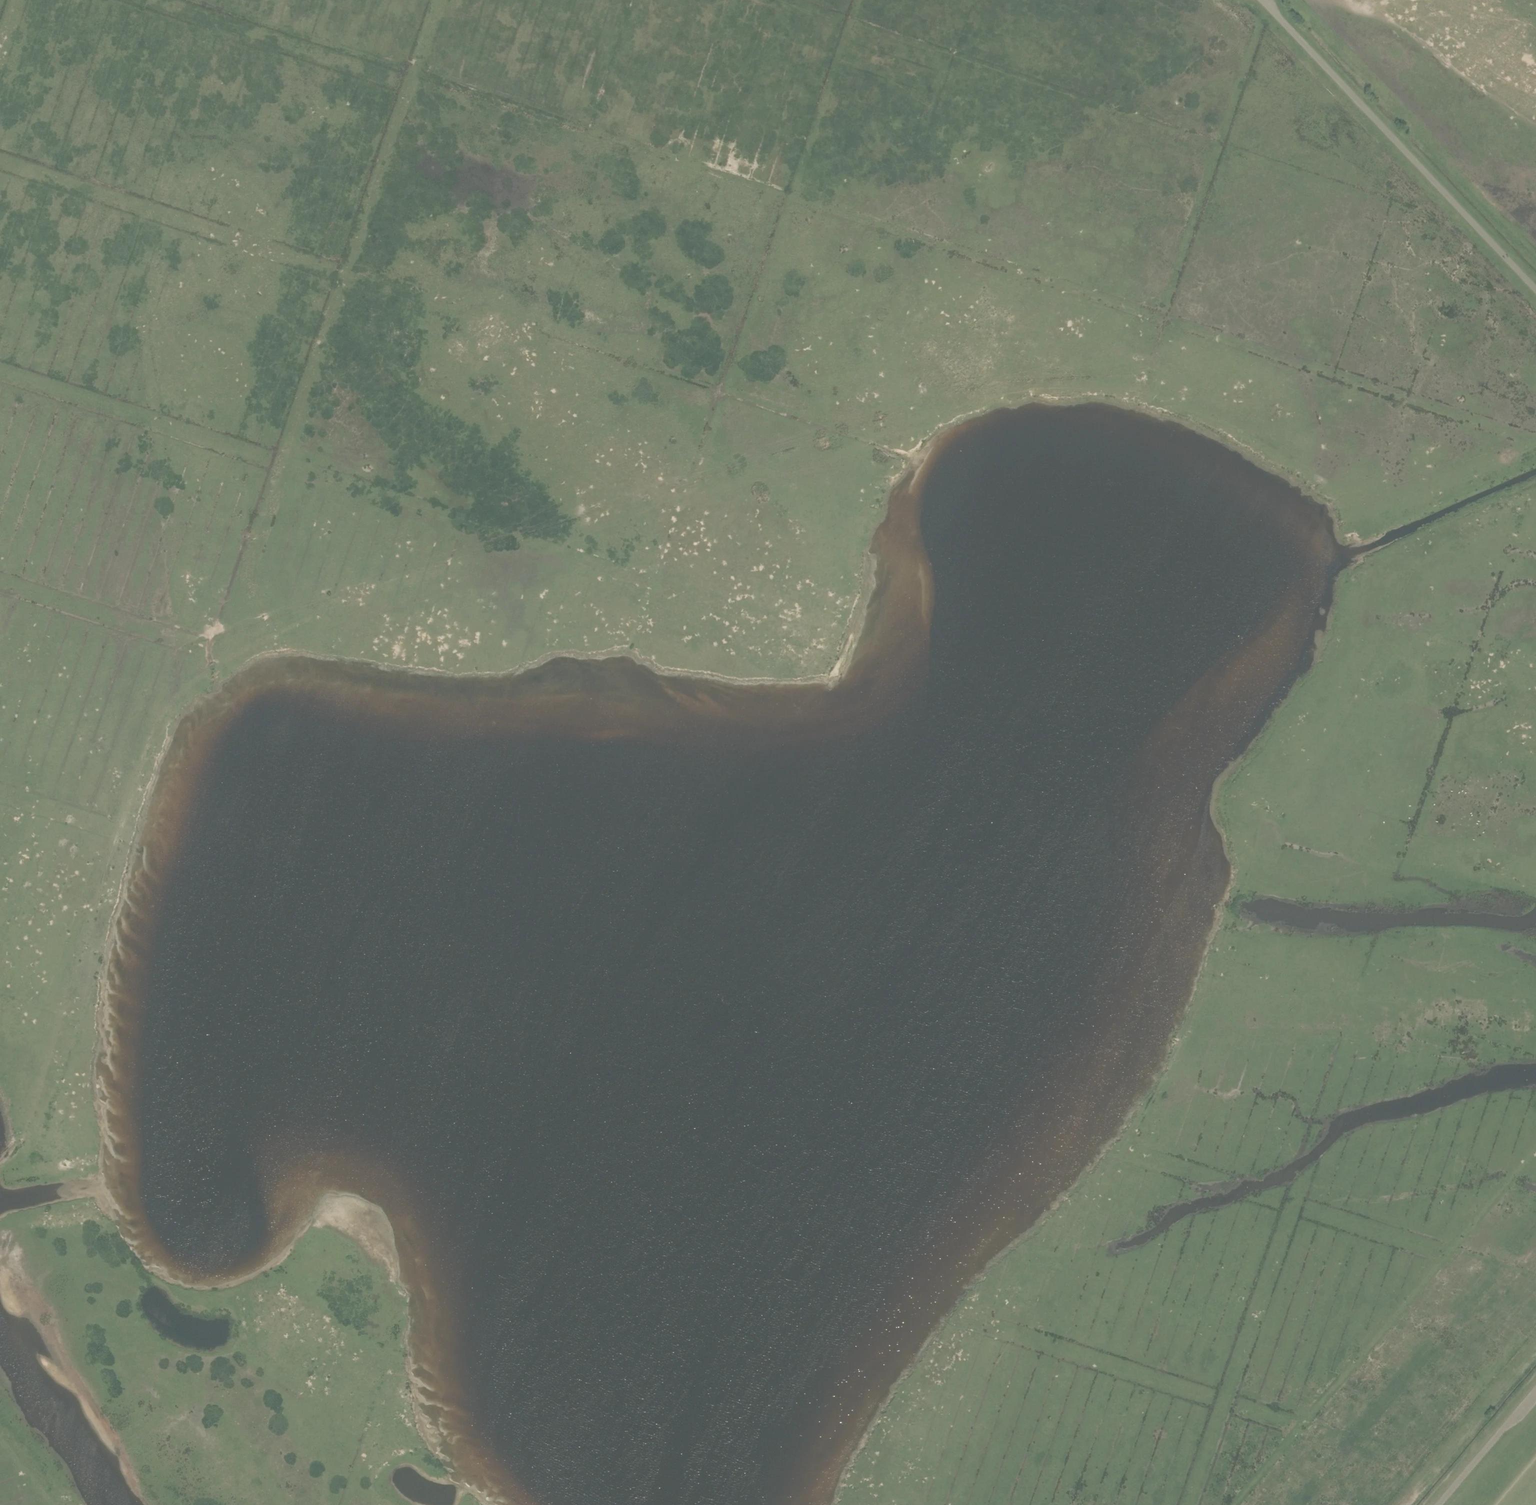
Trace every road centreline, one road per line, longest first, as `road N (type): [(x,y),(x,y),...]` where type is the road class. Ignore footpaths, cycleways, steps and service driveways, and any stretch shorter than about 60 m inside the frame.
road 1 (track): [(1535,1389),(1438,1504)]

